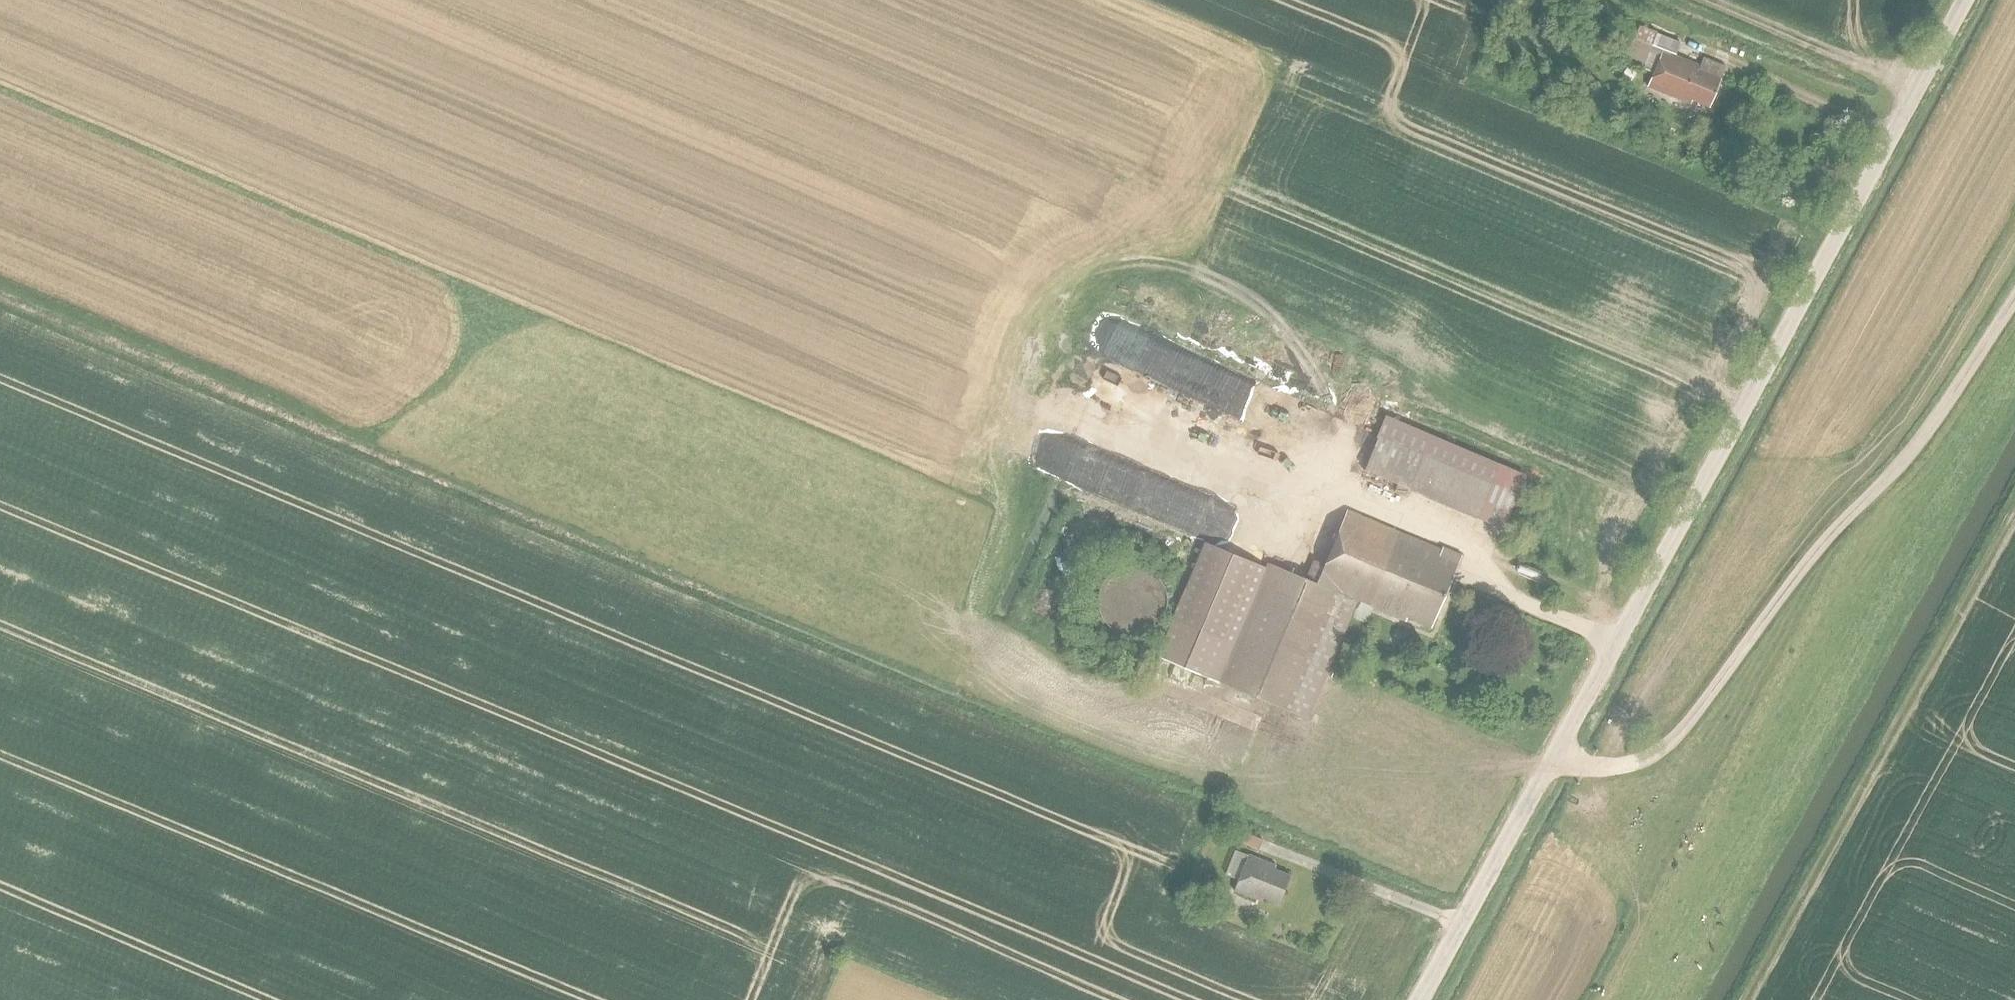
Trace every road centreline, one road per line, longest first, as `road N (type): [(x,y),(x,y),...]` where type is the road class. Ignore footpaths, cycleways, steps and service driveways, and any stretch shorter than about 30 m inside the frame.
road 1 (tertiary): [(1966,0),(1419,999)]
road 2 (track): [(1914,96),(1706,0)]

